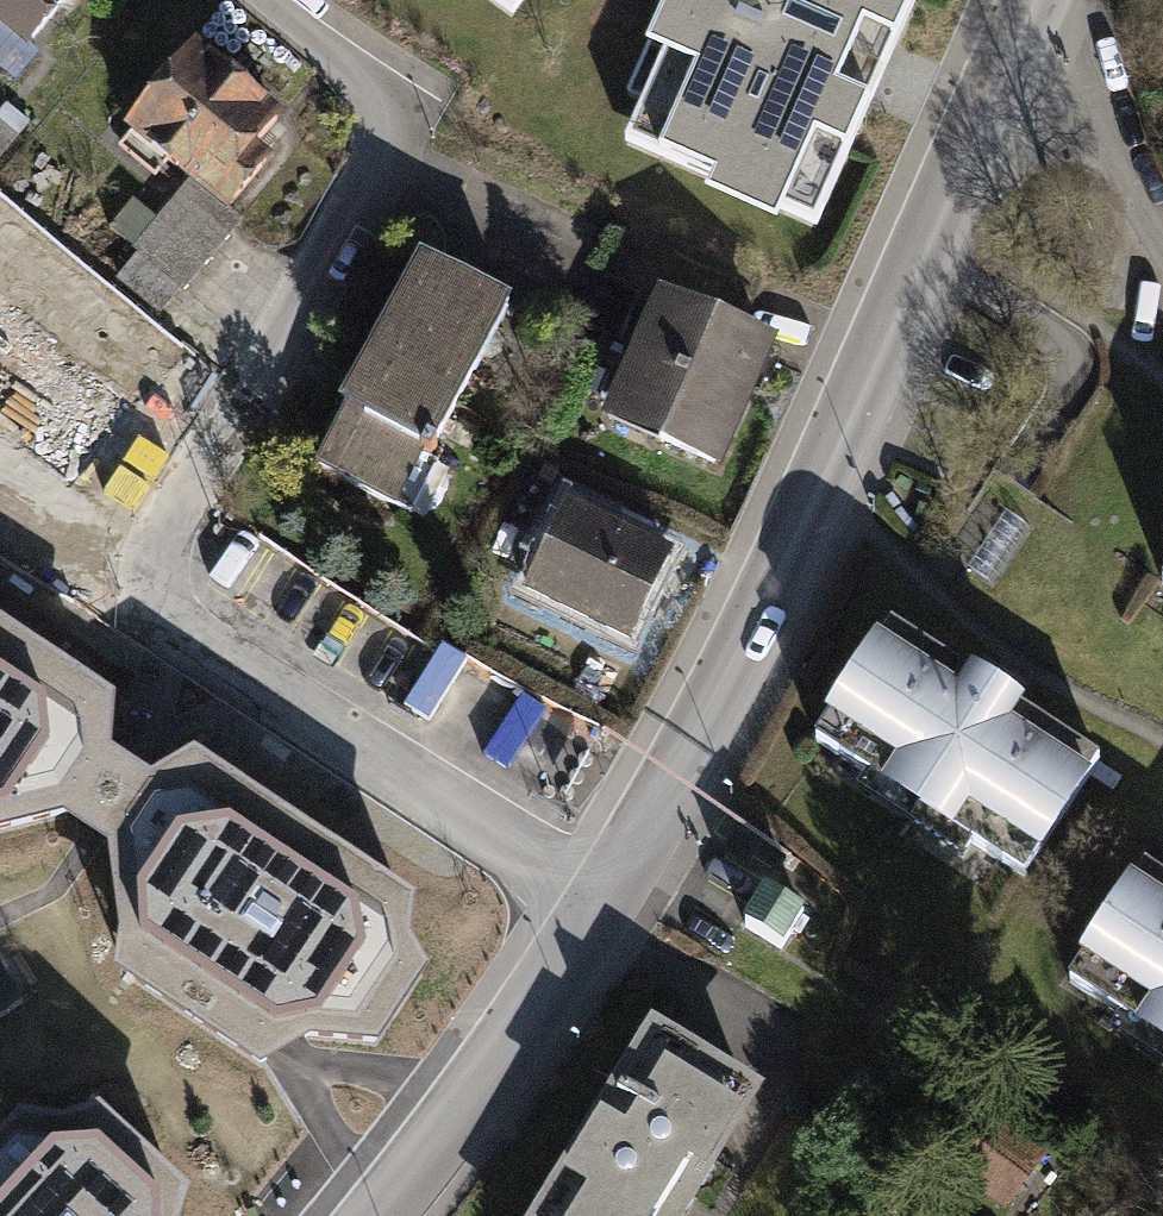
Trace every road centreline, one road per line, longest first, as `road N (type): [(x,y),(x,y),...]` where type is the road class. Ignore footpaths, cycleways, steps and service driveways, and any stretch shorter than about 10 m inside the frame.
road 1 (residential): [(596,903),(184,631),(162,604),(166,537),(417,105),(287,0)]
road 2 (residential): [(1013,61),(697,753),(596,903)]
road 3 (residential): [(596,903),(517,1034),(375,1215)]
road 4 (residential): [(1013,61),(1086,102),(1162,234)]

